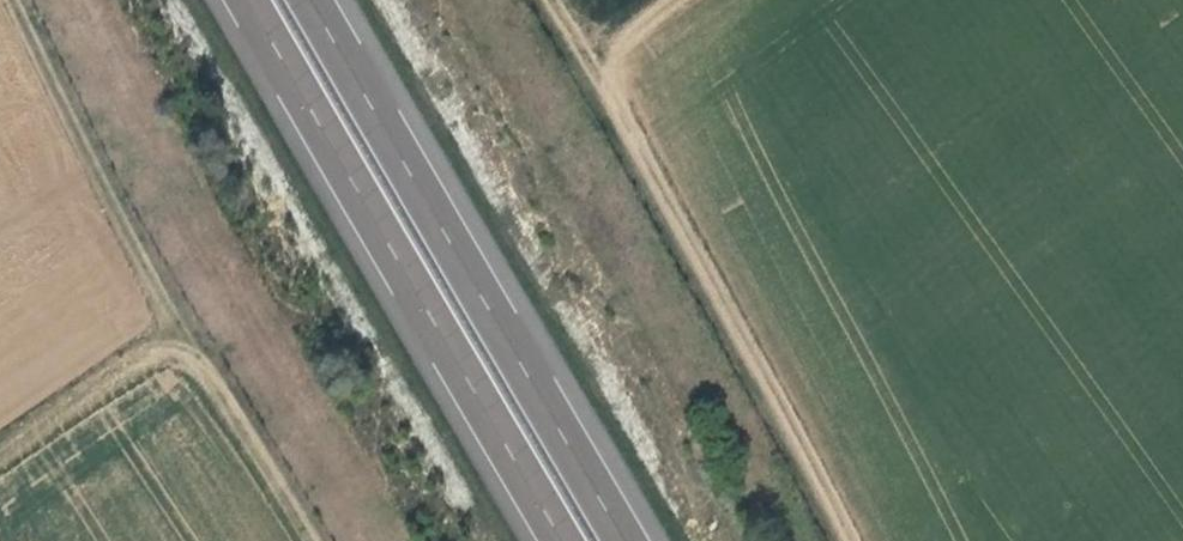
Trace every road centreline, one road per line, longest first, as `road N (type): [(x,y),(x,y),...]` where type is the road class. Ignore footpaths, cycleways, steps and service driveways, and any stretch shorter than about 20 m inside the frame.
road 1 (motorway): [(251,0),(568,540)]
road 2 (motorway): [(641,540),(325,0)]
road 3 (track): [(9,0),(108,221),(310,540)]
road 4 (track): [(847,540),(559,0)]
road 5 (track): [(183,332),(0,456)]

